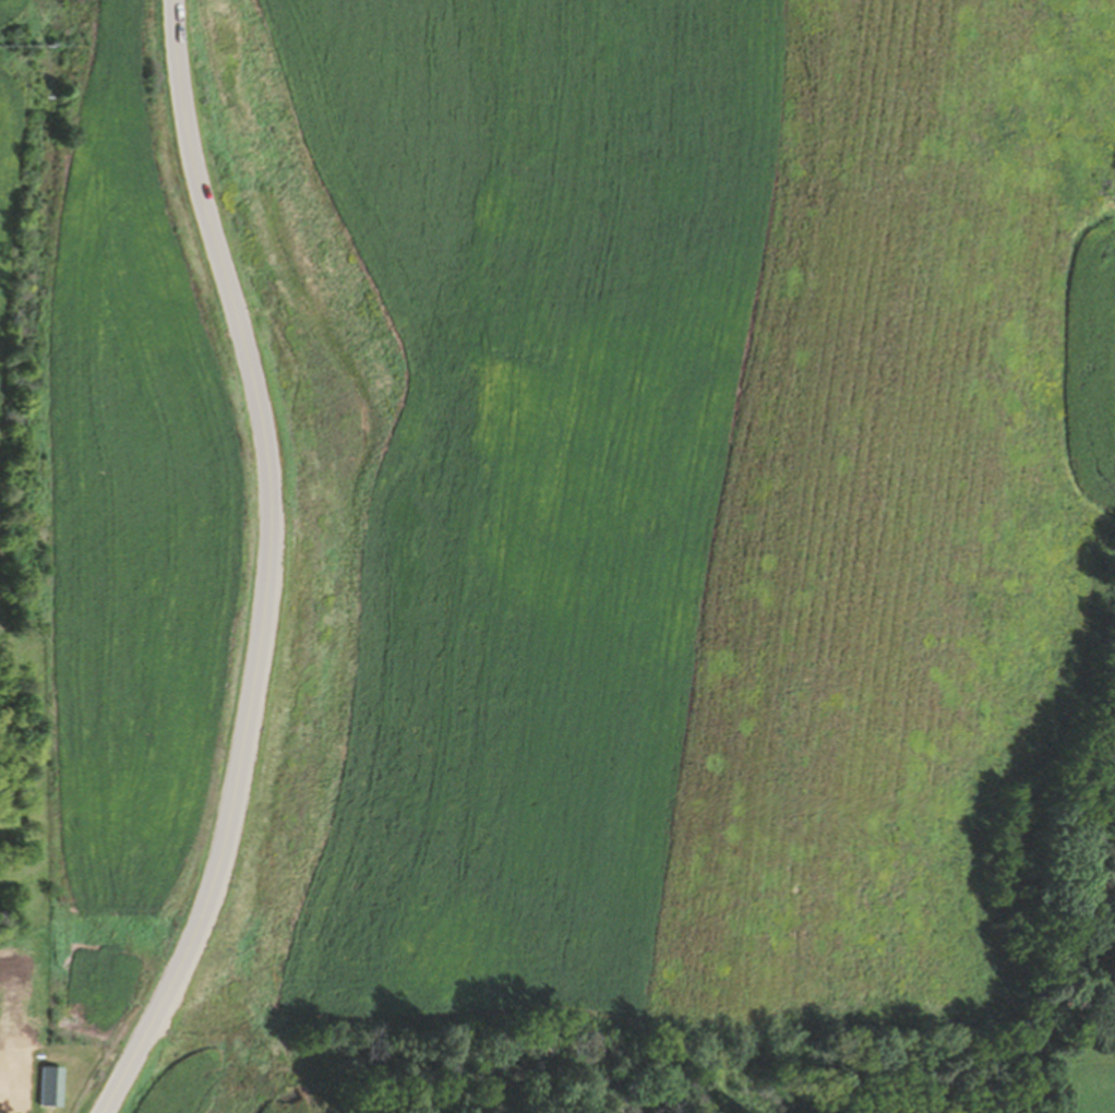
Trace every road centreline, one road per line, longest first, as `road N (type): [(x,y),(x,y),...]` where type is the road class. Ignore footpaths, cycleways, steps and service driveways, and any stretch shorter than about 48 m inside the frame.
road 1 (primary): [(99,1112),(178,958),(215,858),(267,548),(260,416),(189,154),(170,0)]

